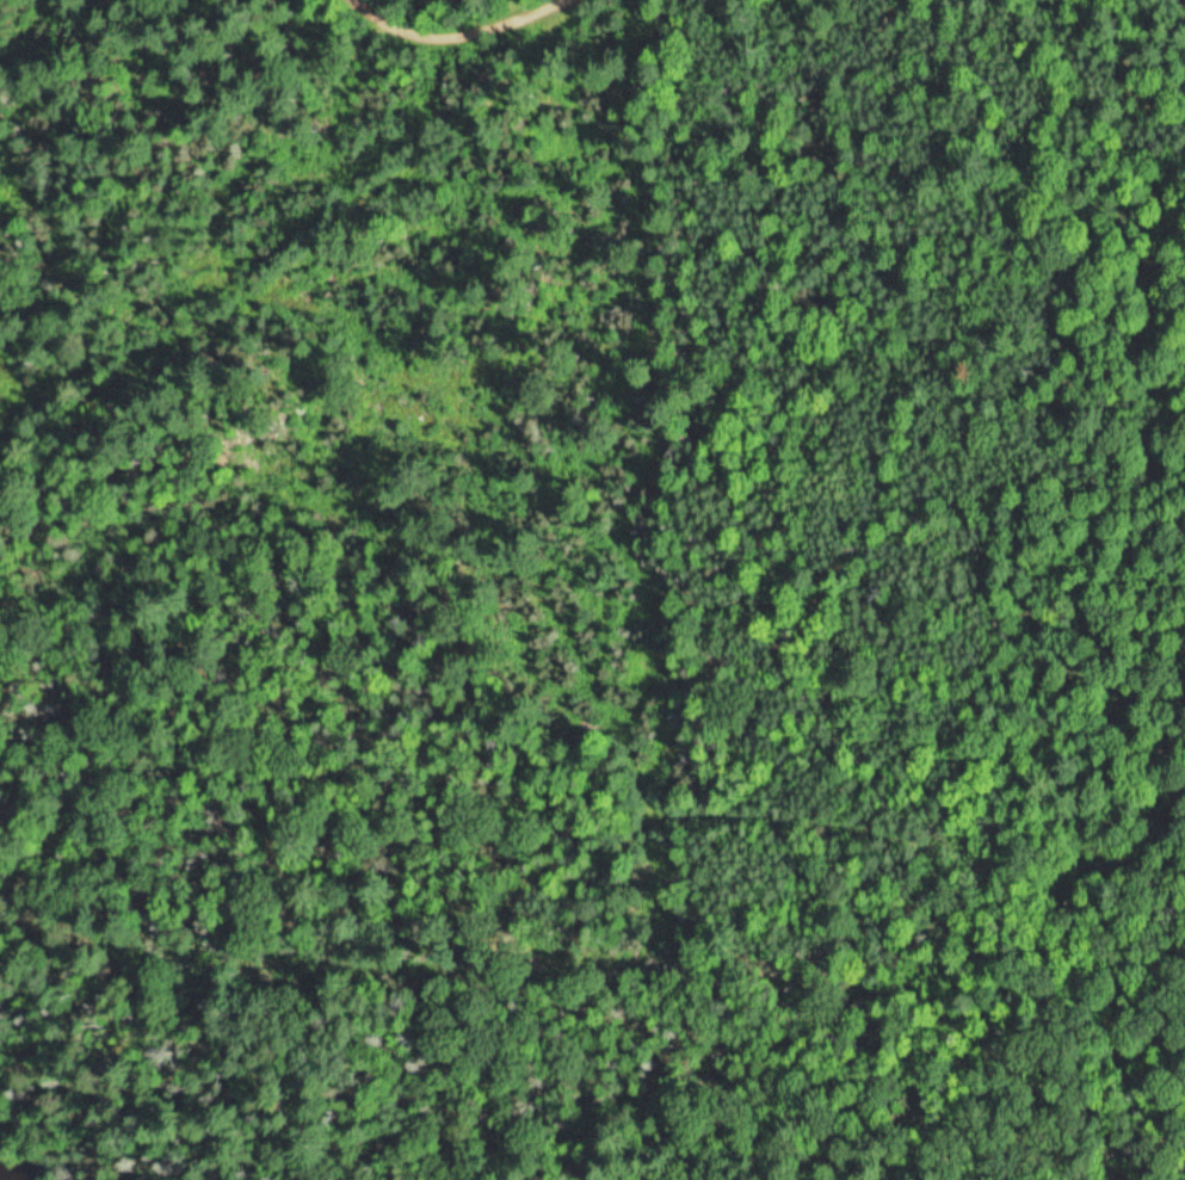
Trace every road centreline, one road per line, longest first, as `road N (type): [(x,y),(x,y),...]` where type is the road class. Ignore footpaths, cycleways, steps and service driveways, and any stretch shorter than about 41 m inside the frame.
road 1 (track): [(357,0),(368,14),(419,33),(462,36),(560,17),(596,0)]

